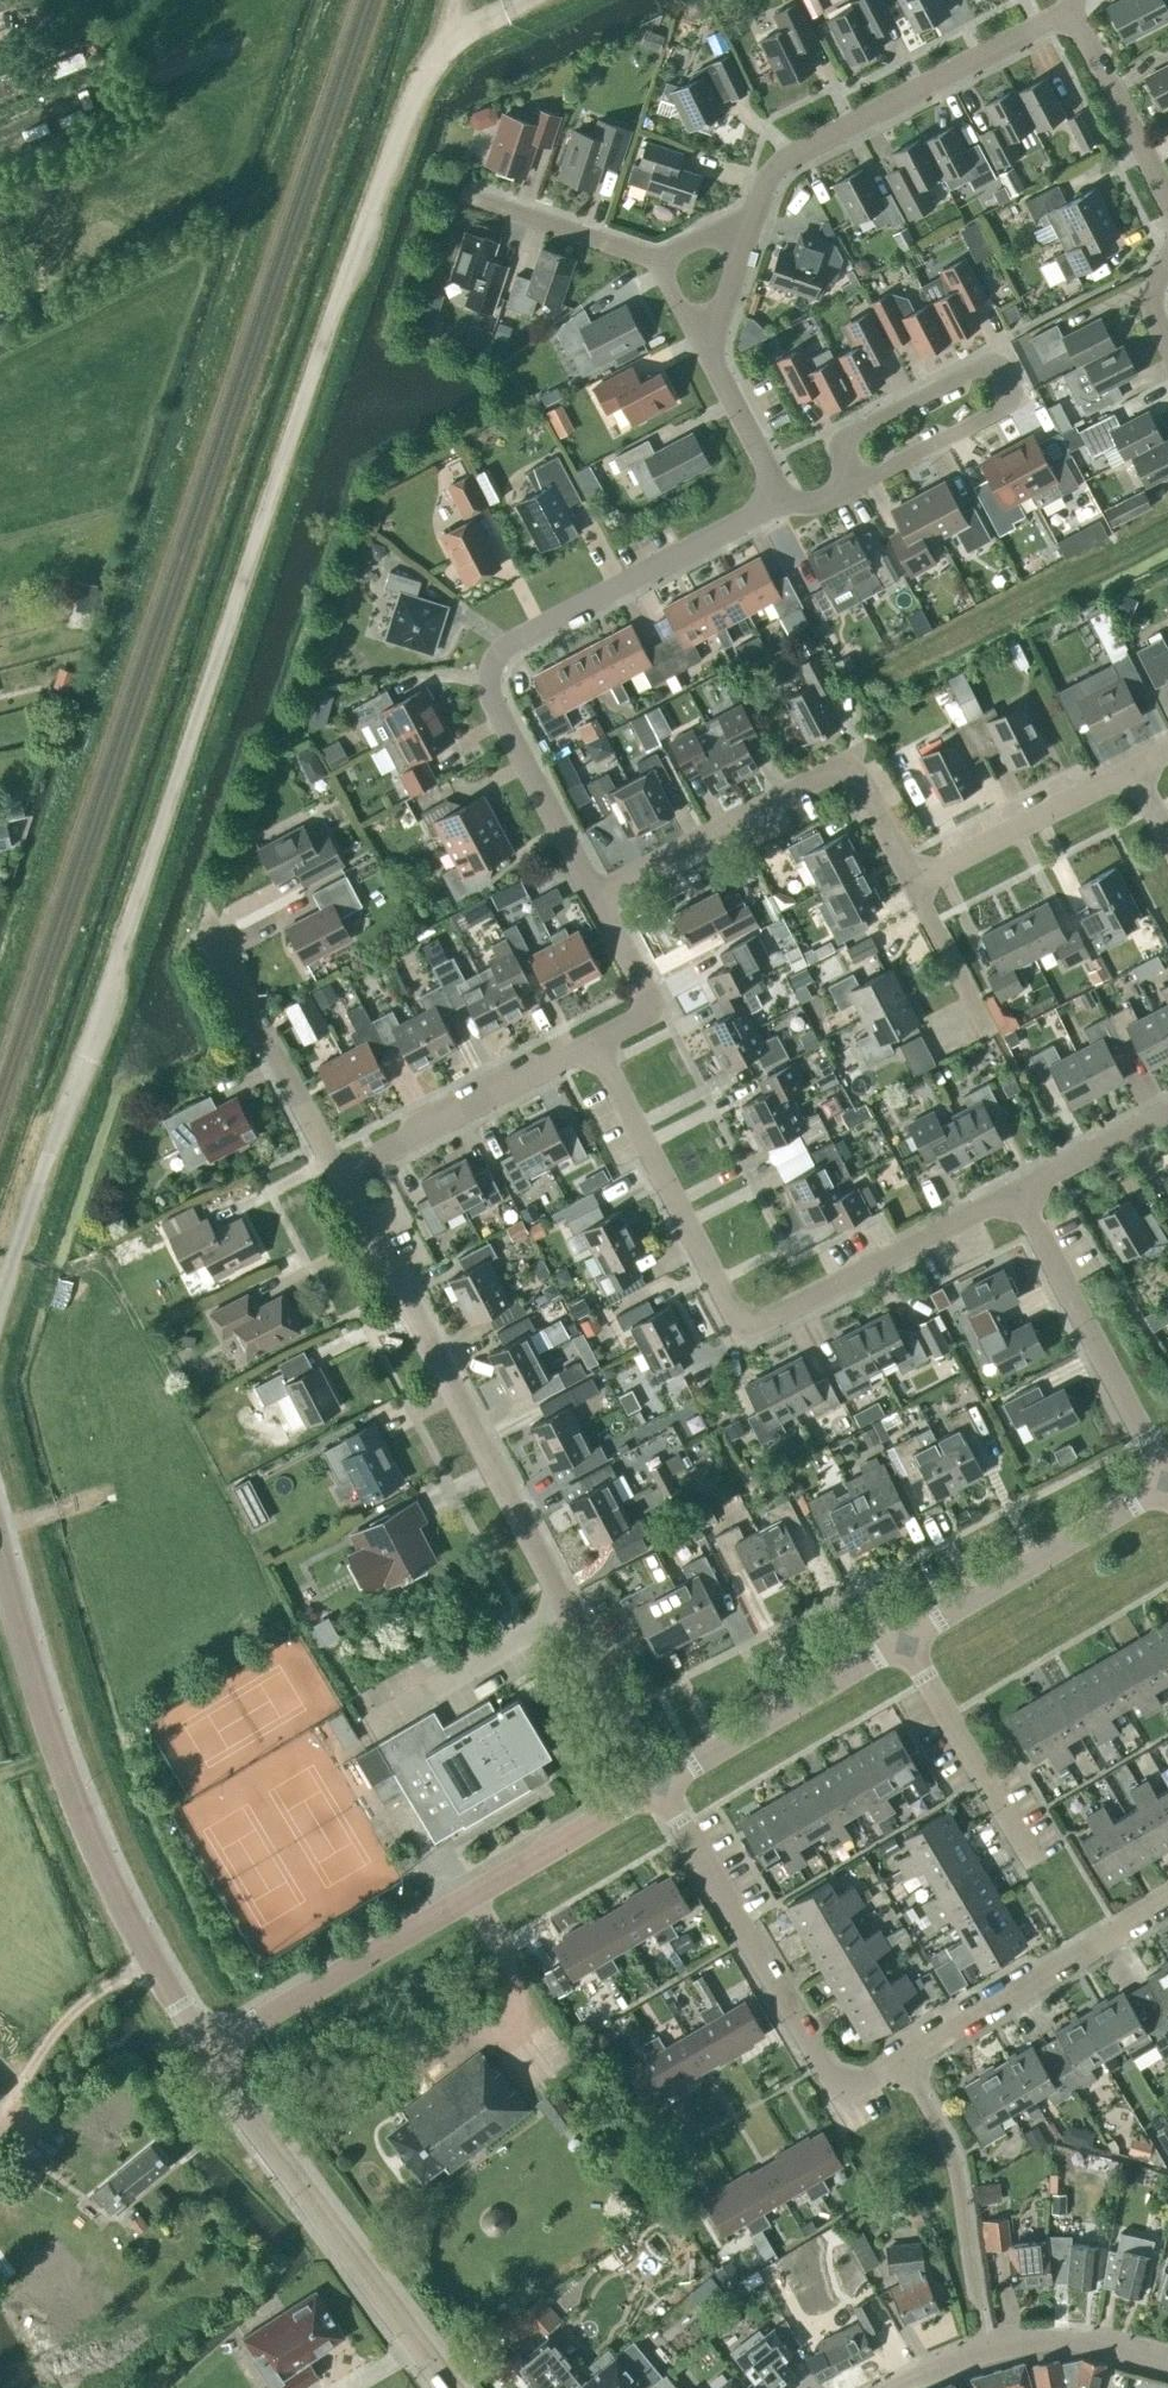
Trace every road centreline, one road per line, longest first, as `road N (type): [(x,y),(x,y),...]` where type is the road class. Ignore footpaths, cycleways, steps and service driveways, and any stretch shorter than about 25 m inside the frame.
road 1 (unclassified): [(0,1289),(418,82),(471,26),(518,0)]
road 2 (residential): [(1167,1910),(839,2102),(657,1784)]
road 3 (residential): [(657,1784),(336,1173)]
road 4 (residential): [(1015,1190),(743,1331),(593,1041)]
road 5 (residential): [(595,895),(489,695),(491,669),(506,649),(780,504)]
road 6 (tertiary): [(207,2051),(106,1891),(48,1729),(0,1562)]
road 7 (unclassified): [(207,2051),(657,1784)]
road 8 (residential): [(911,881),(850,762),(595,895)]
road 9 (tertiary): [(450,2387),(207,2051)]
road 10 (residential): [(1067,22),(782,162),(758,208)]
road 11 (residential): [(1167,1482),(1015,1190)]
road 12 (unclassified): [(905,1642),(1167,1482)]
road 13 (residential): [(593,1041),(336,1173)]
road 14 (unclassified): [(657,1784),(905,1642)]
road 15 (residential): [(1167,2362),(1057,2340),(942,2364),(897,2387)]
road 16 (residential): [(336,1173),(208,927)]
road 17 (residential): [(858,485),(835,439),(983,364),(1004,379),(1008,405)]
road 18 (residential): [(905,1642),(1032,1864)]
road 19 (residential): [(911,881),(1132,768)]
road 20 (residential): [(1167,212),(1067,22)]
road 21 (residential): [(595,895),(656,1006),(593,1041)]
road 22 (residential): [(658,259),(470,200)]
road 23 (residential): [(1008,405),(858,485)]
road 24 (residential): [(1167,1118),(1015,1190)]
road 25 (residential): [(986,1027),(911,881)]
road 26 (residential): [(707,359),(780,504)]
road 27 (residential): [(758,208),(707,359)]

